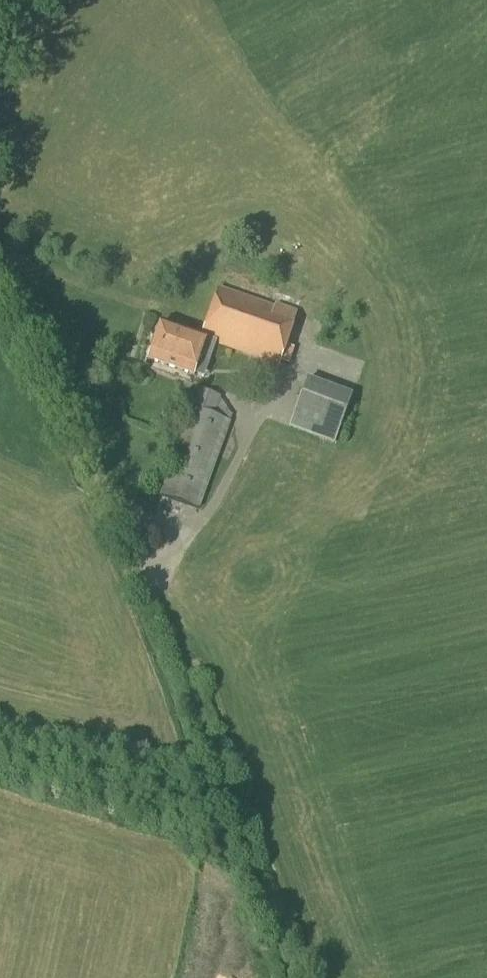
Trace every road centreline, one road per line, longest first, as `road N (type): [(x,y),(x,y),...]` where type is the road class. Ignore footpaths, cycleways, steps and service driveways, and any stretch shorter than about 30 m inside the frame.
road 1 (track): [(297,977),(154,578)]
road 2 (unclassified): [(118,518),(0,294)]
road 3 (unclassified): [(118,518),(178,536),(178,568),(154,578),(139,565)]

